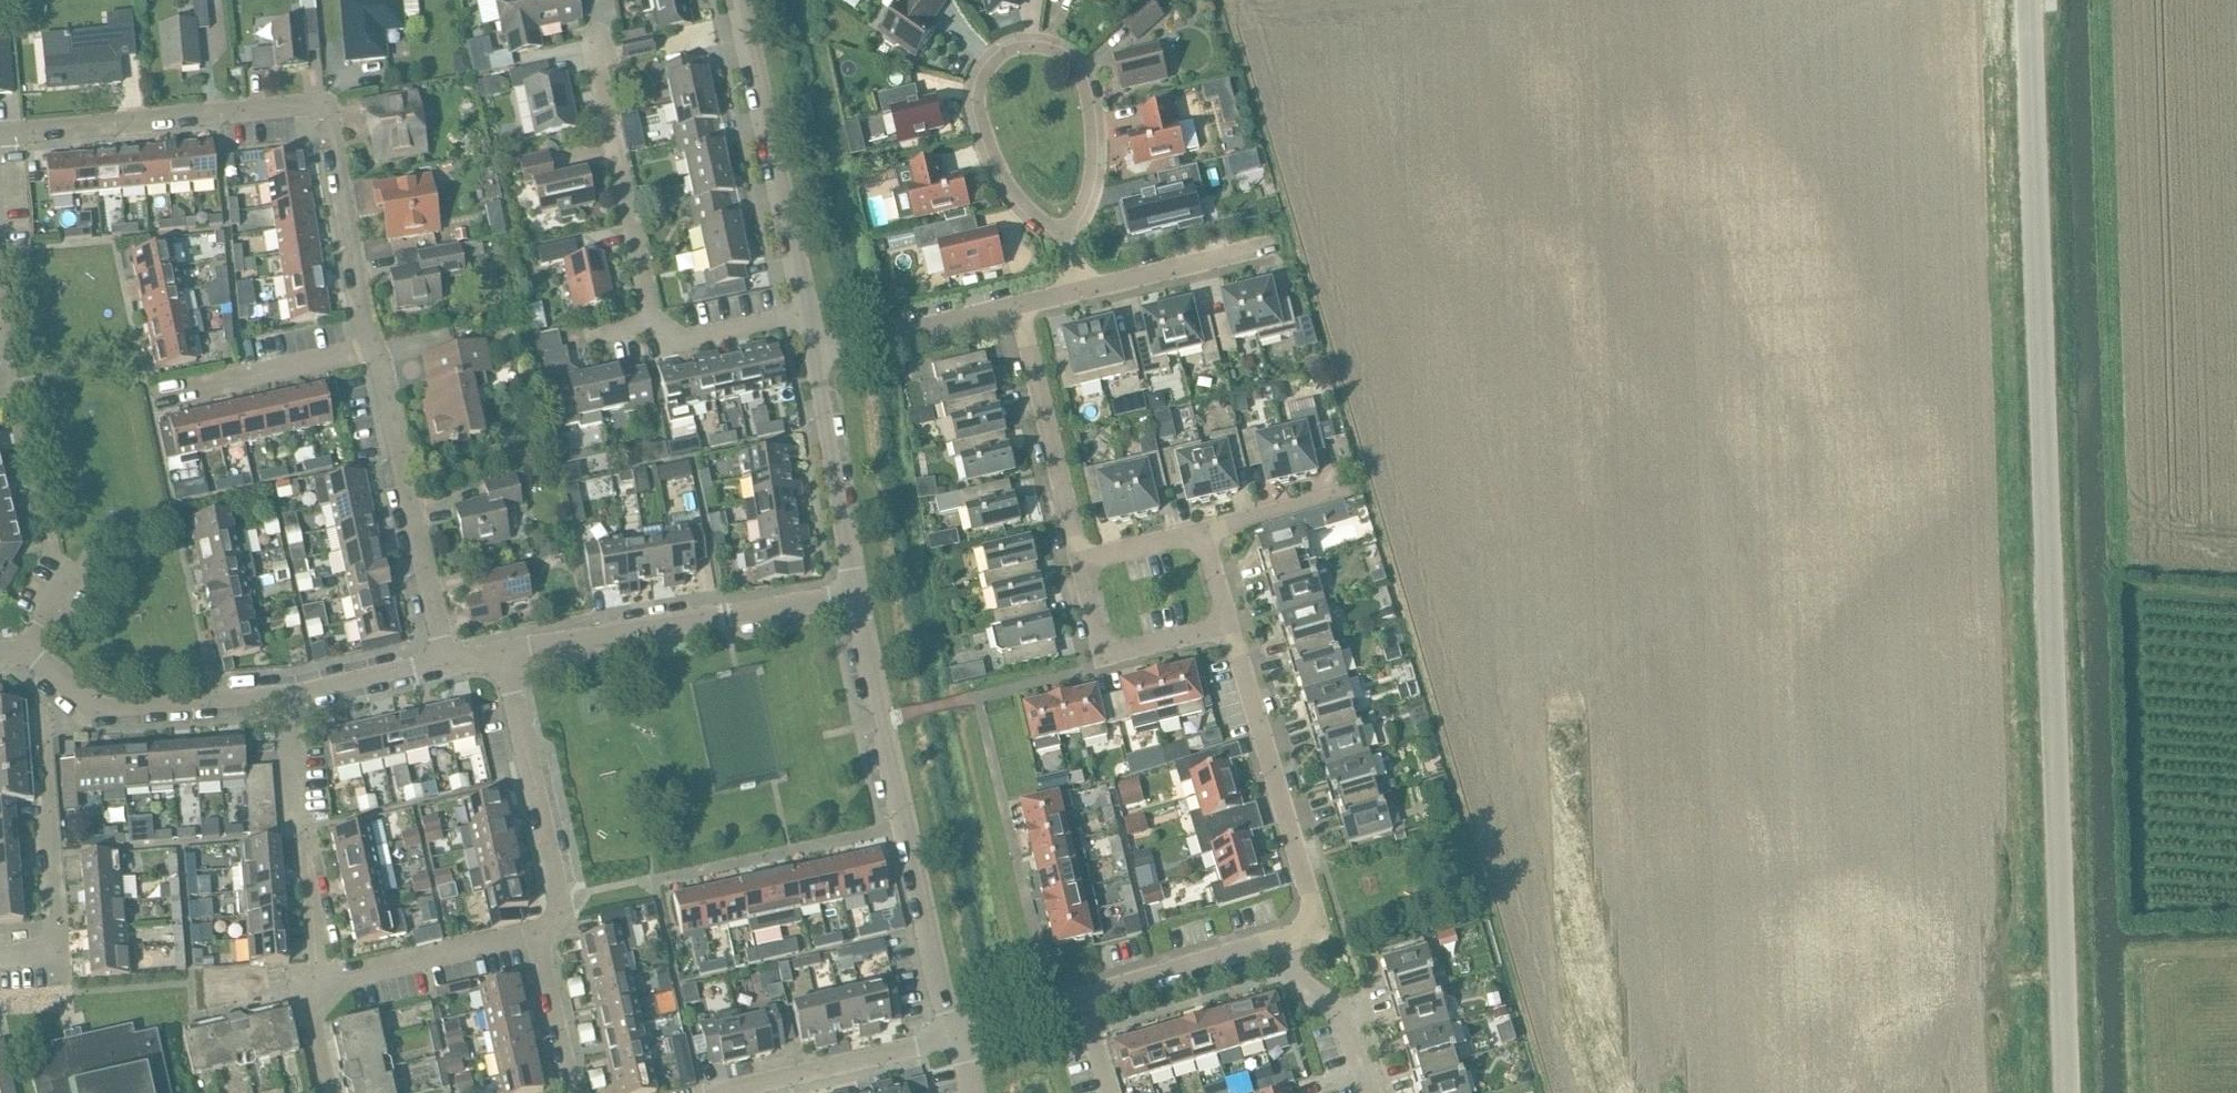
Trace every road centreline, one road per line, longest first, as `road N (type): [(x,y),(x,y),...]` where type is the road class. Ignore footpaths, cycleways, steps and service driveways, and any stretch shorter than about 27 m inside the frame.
road 1 (residential): [(374,350),(327,103),(0,134)]
road 2 (residential): [(1063,227),(1079,215),(1092,177),(1086,84),(1060,50),(1014,45),(978,76),(977,119),(1018,202),(1058,228)]
road 3 (unclassified): [(25,650),(92,708),(315,689),(446,661)]
road 4 (residential): [(25,650),(72,567),(55,557),(9,384),(0,308)]
road 5 (residential): [(1229,624),(1319,928),(1281,939)]
road 6 (unclassified): [(503,651),(854,593)]
road 7 (residential): [(1281,939),(957,1034)]
road 8 (unclassified): [(807,313),(740,0)]
road 9 (residential): [(446,661),(374,350)]
road 10 (residential): [(533,935),(552,925),(560,902),(503,651)]
road 11 (residential): [(0,954),(59,949),(42,707)]
road 12 (residential): [(591,42),(652,319)]
road 13 (residential): [(1082,561),(1020,303)]
road 14 (residential): [(652,878),(904,825)]
road 15 (residential): [(715,1092),(957,1034)]
road 16 (unclassified): [(854,593),(814,351)]
road 17 (unclassified): [(904,825),(854,593)]
road 18 (residential): [(149,399),(374,350)]
road 19 (residential): [(1229,624),(1104,654),(1082,561)]
road 20 (residential): [(319,986),(533,935)]
road 21 (unclassified): [(957,1034),(904,825)]
road 22 (residential): [(814,351),(1020,303)]
road 23 (residential): [(1080,289),(1278,242)]
road 24 (residential): [(652,319),(658,346),(807,313)]
road 25 (residential): [(569,1092),(533,935)]
road 26 (residential): [(1203,532),(1350,491)]
road 27 (residential): [(319,986),(302,836)]
road 28 (residential): [(1082,561),(1203,532)]

